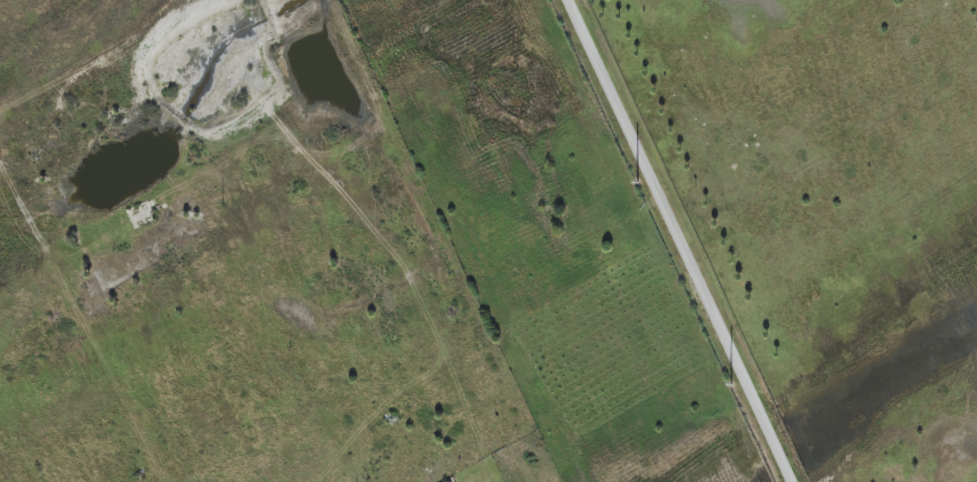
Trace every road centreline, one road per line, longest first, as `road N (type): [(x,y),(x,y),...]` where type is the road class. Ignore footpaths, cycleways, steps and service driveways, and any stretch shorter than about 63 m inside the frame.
road 1 (tertiary): [(793,481),(569,0)]

